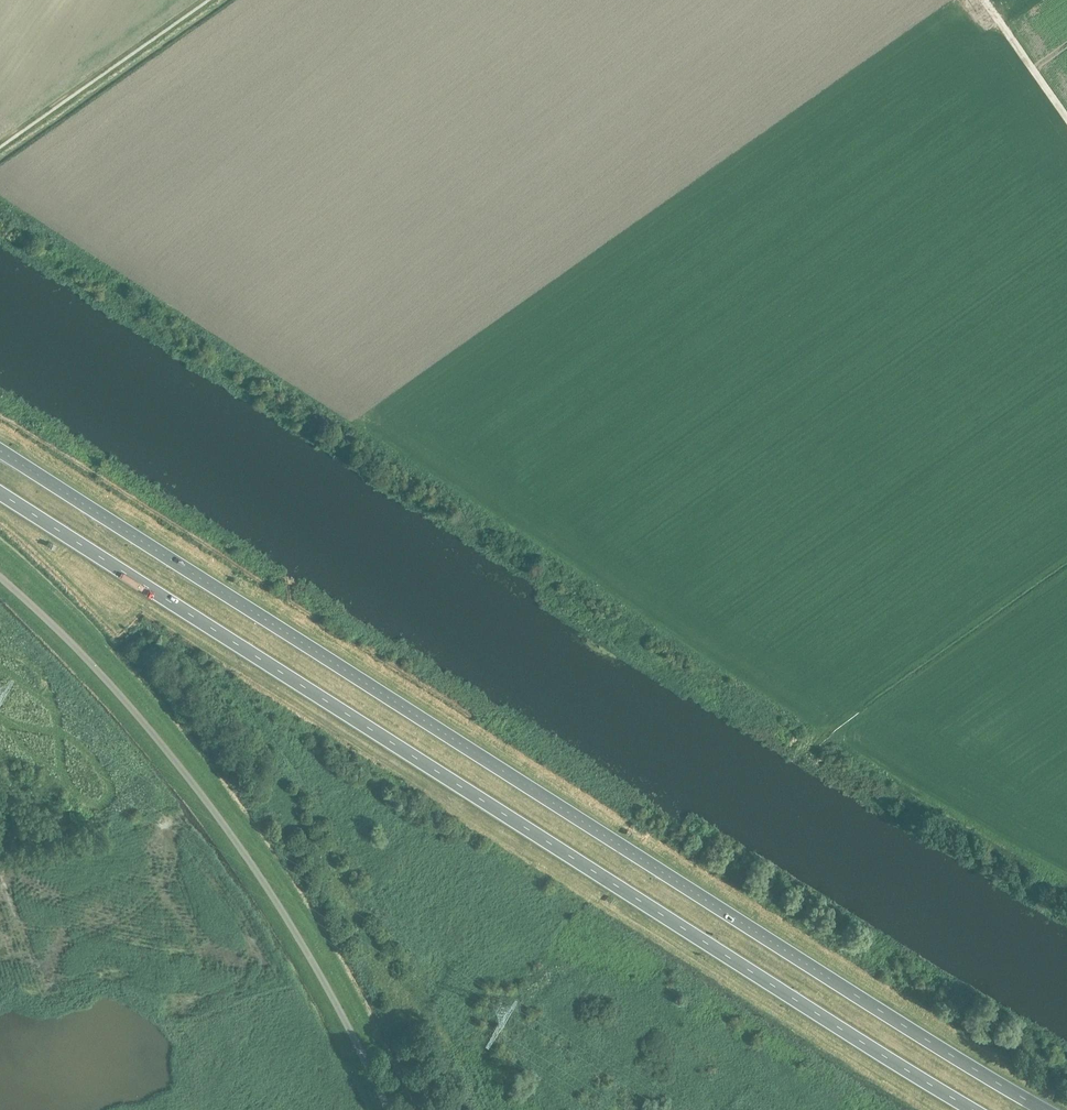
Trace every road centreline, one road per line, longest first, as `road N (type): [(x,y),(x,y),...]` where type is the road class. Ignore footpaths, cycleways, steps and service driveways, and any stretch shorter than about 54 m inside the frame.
road 1 (trunk): [(1045,1109),(0,450)]
road 2 (trunk): [(0,493),(974,1109)]
road 3 (unclassified): [(388,1109),(323,977),(231,831),(114,688),(0,575)]
road 4 (track): [(1066,117),(985,0)]

